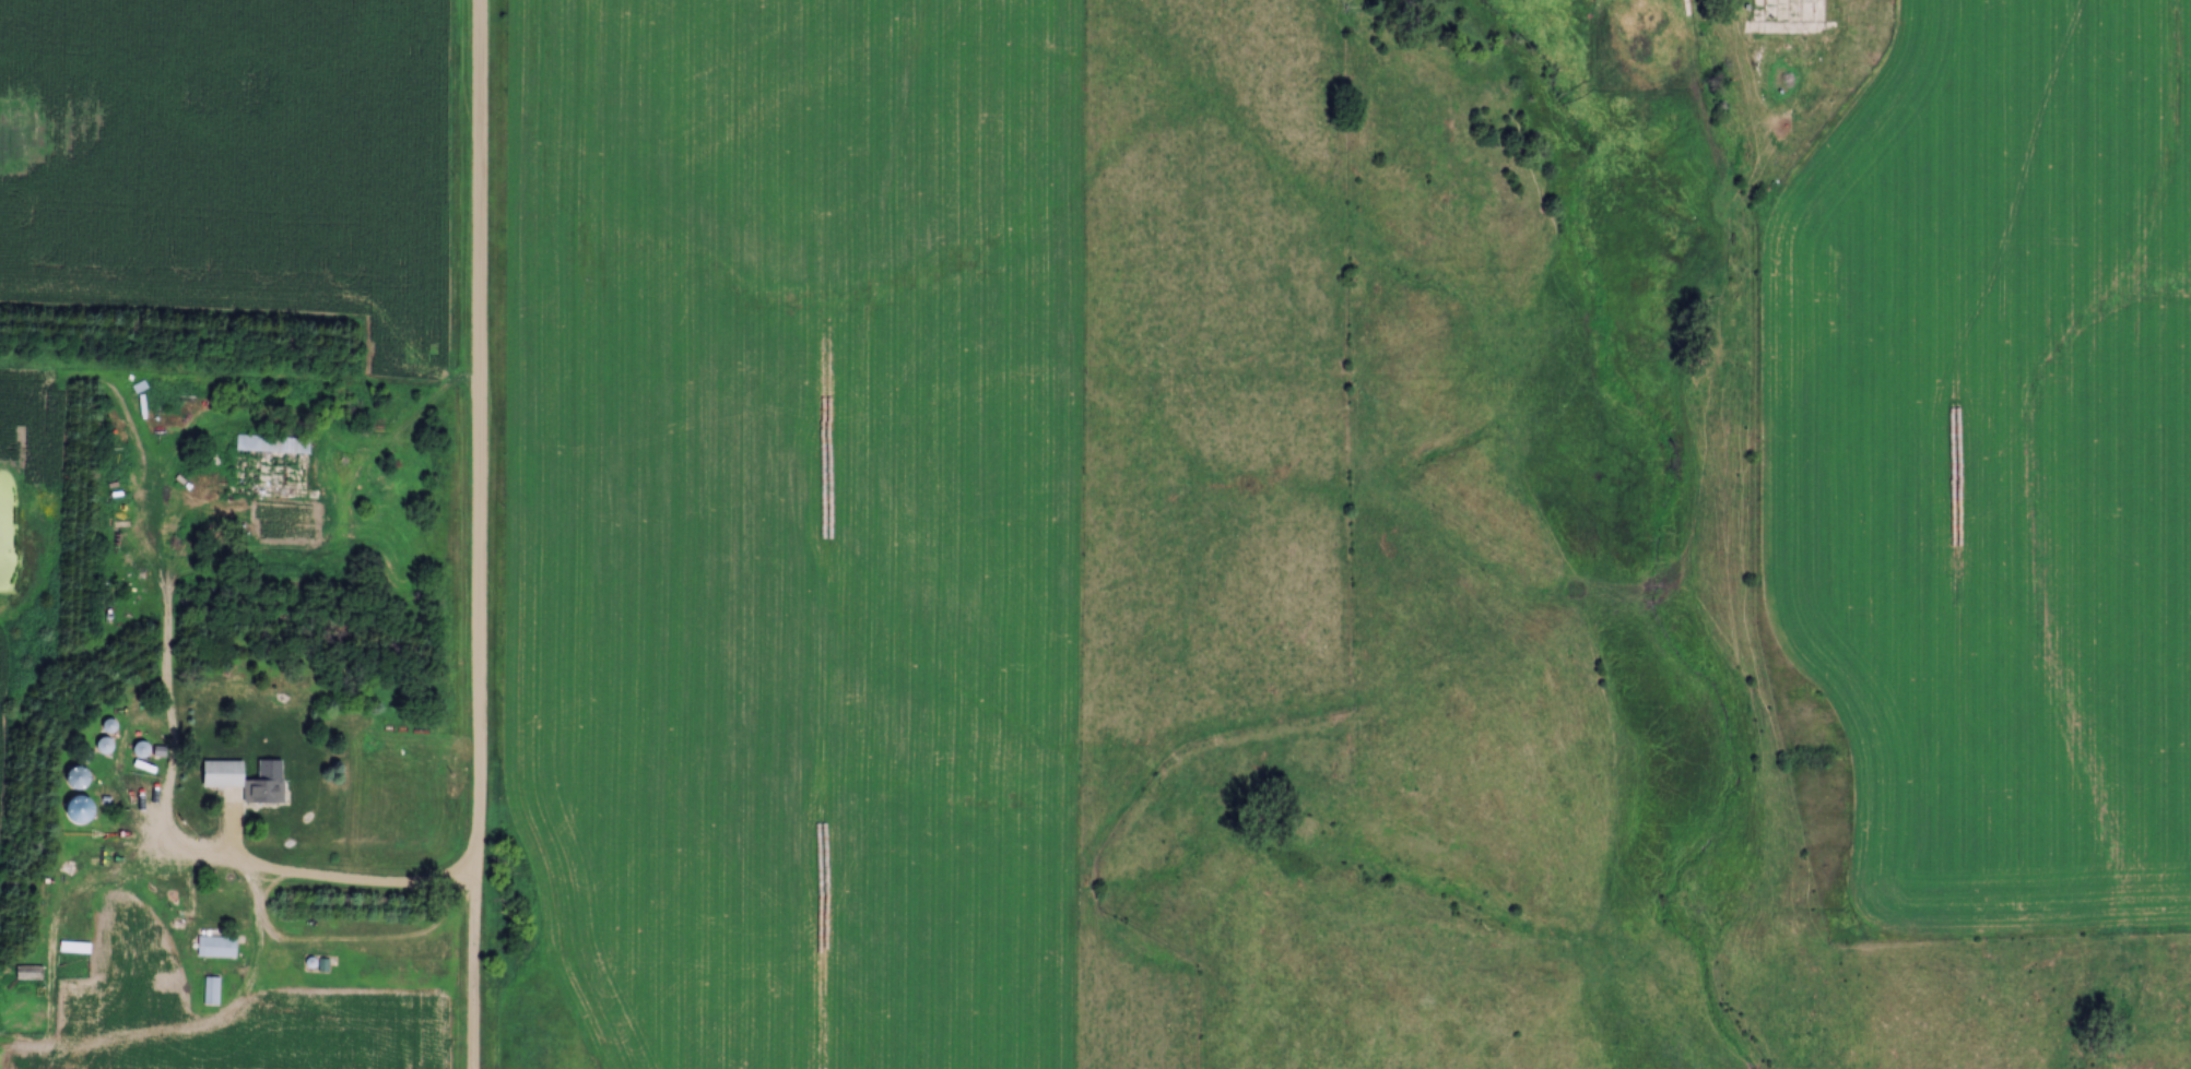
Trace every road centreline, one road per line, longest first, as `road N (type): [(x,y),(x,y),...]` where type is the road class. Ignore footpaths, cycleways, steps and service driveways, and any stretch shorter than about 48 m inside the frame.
road 1 (residential): [(478,889),(479,0)]

